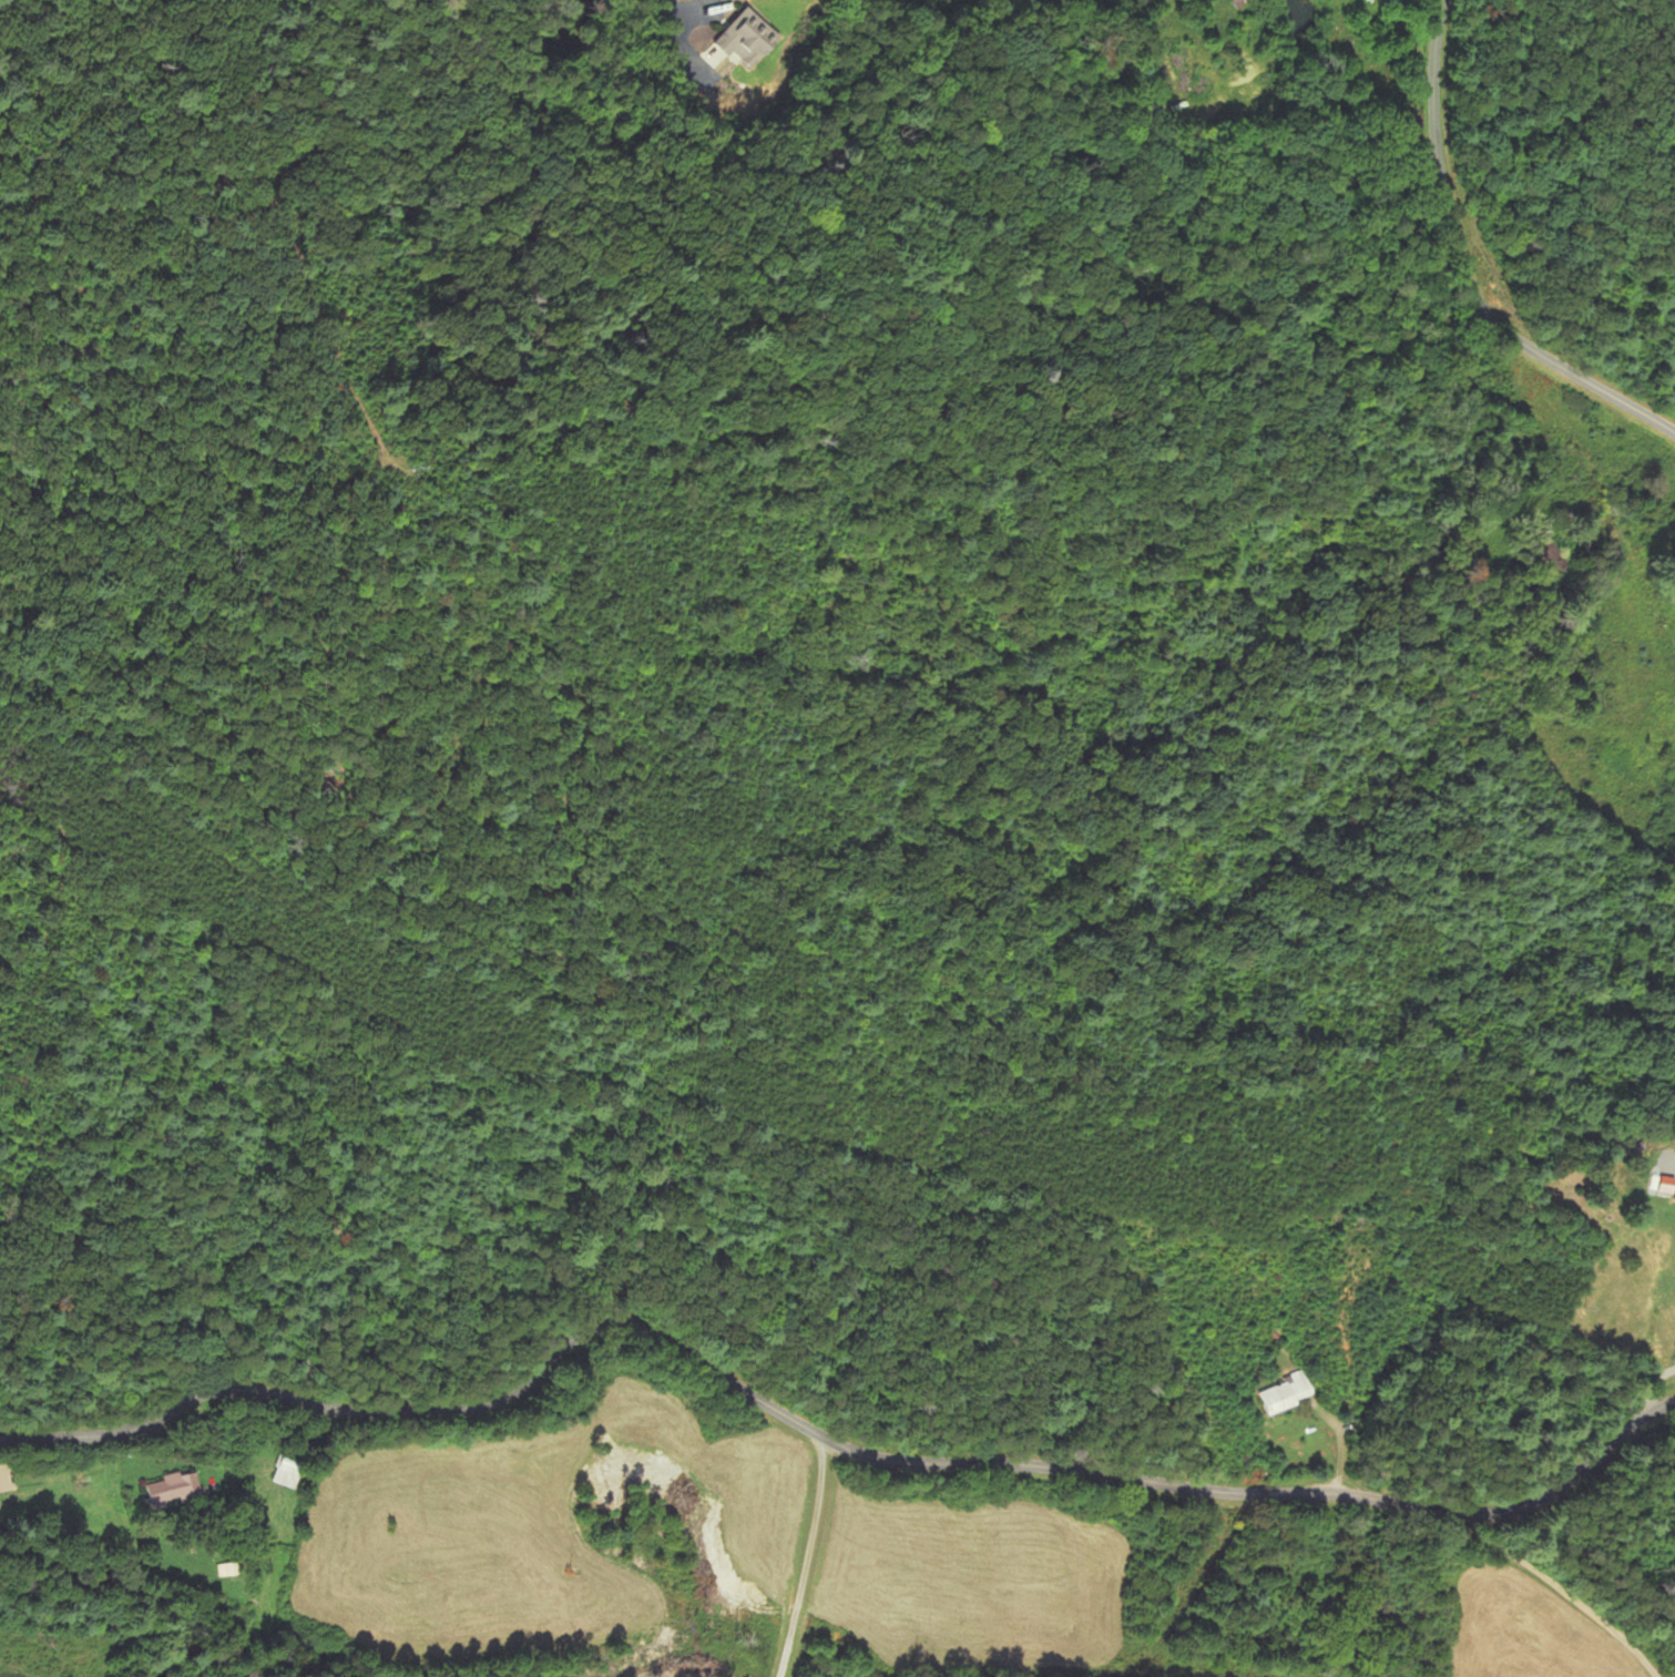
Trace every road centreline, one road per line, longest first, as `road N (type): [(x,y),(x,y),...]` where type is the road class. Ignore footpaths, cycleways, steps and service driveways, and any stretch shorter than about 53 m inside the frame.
road 1 (tertiary): [(1674,1390),(1519,1493),(1453,1502),(884,1450),(821,1431),(631,1320),(571,1327),(515,1382),(481,1400),(347,1400),(235,1381),(108,1425),(0,1430)]
road 2 (tertiary): [(1443,0),(1430,59),(1431,123),(1440,186),(1469,280),(1493,316),(1522,337),(1674,426)]
road 3 (residential): [(821,1431),(814,1504),(772,1676)]

